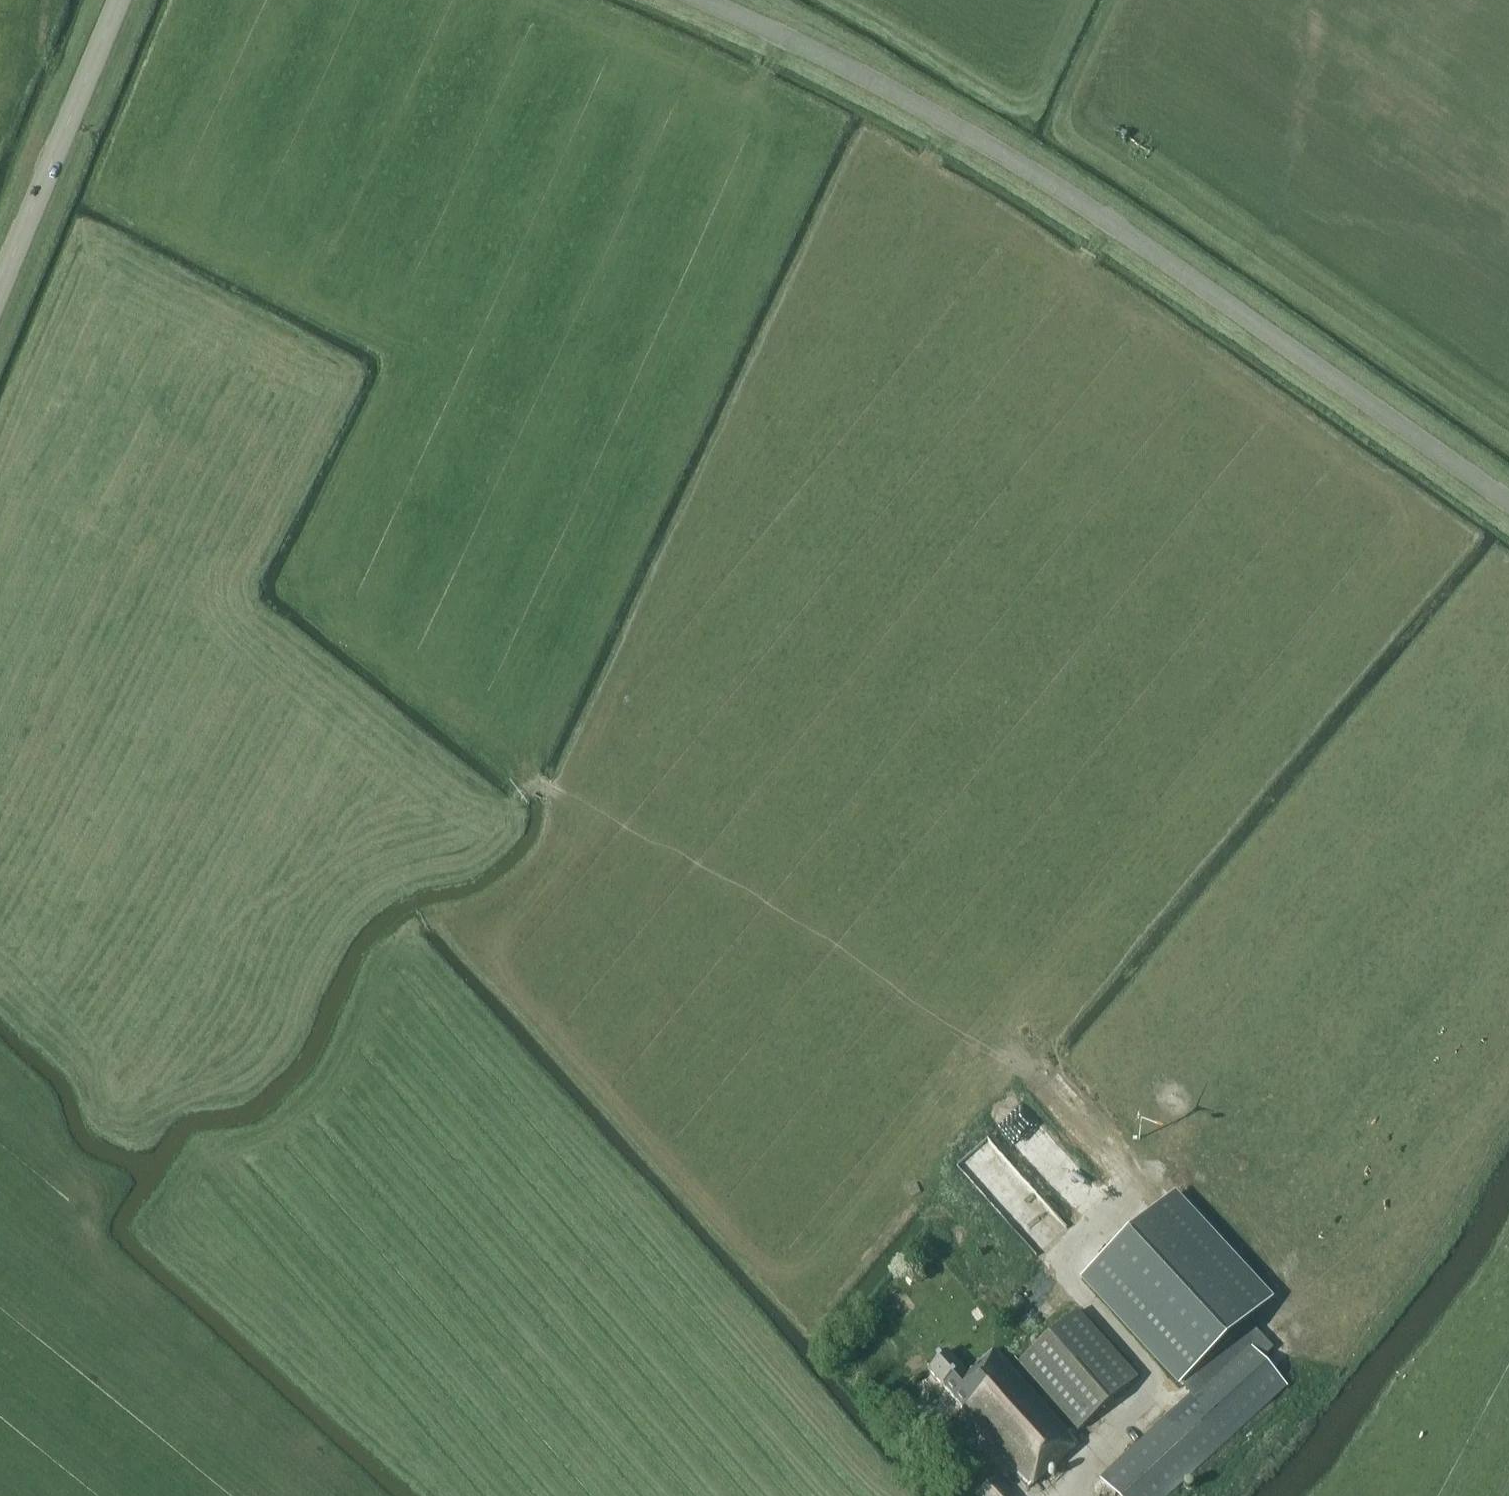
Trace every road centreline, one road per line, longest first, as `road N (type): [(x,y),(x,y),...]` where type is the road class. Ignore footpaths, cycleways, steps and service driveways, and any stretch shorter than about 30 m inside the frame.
road 1 (unclassified): [(1508,502),(1099,213),(924,108),(706,0)]
road 2 (secondary): [(0,287),(119,0)]

